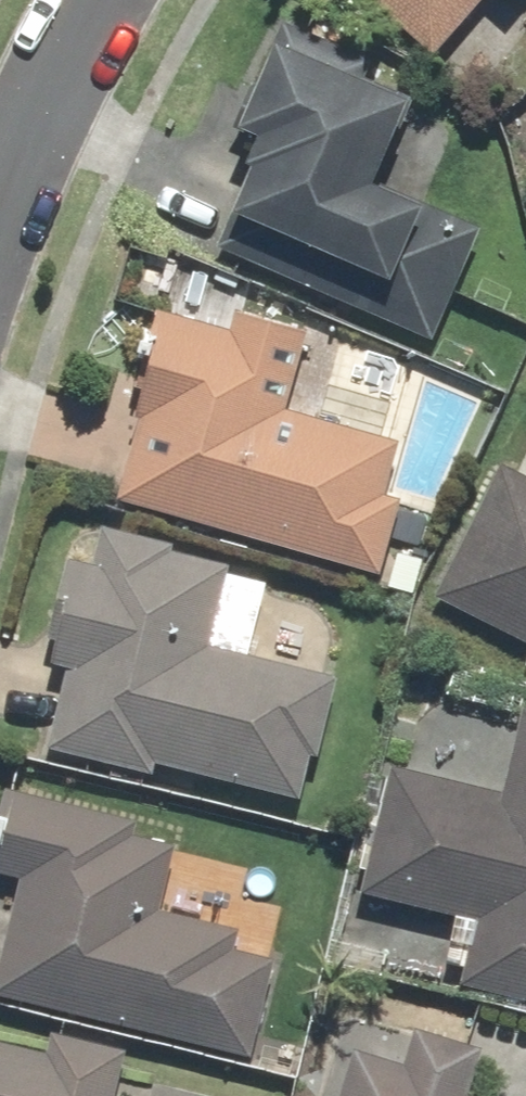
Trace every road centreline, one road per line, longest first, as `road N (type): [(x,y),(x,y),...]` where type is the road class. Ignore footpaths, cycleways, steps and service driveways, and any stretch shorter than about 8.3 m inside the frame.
road 1 (residential): [(0,229),(32,136),(102,0)]

